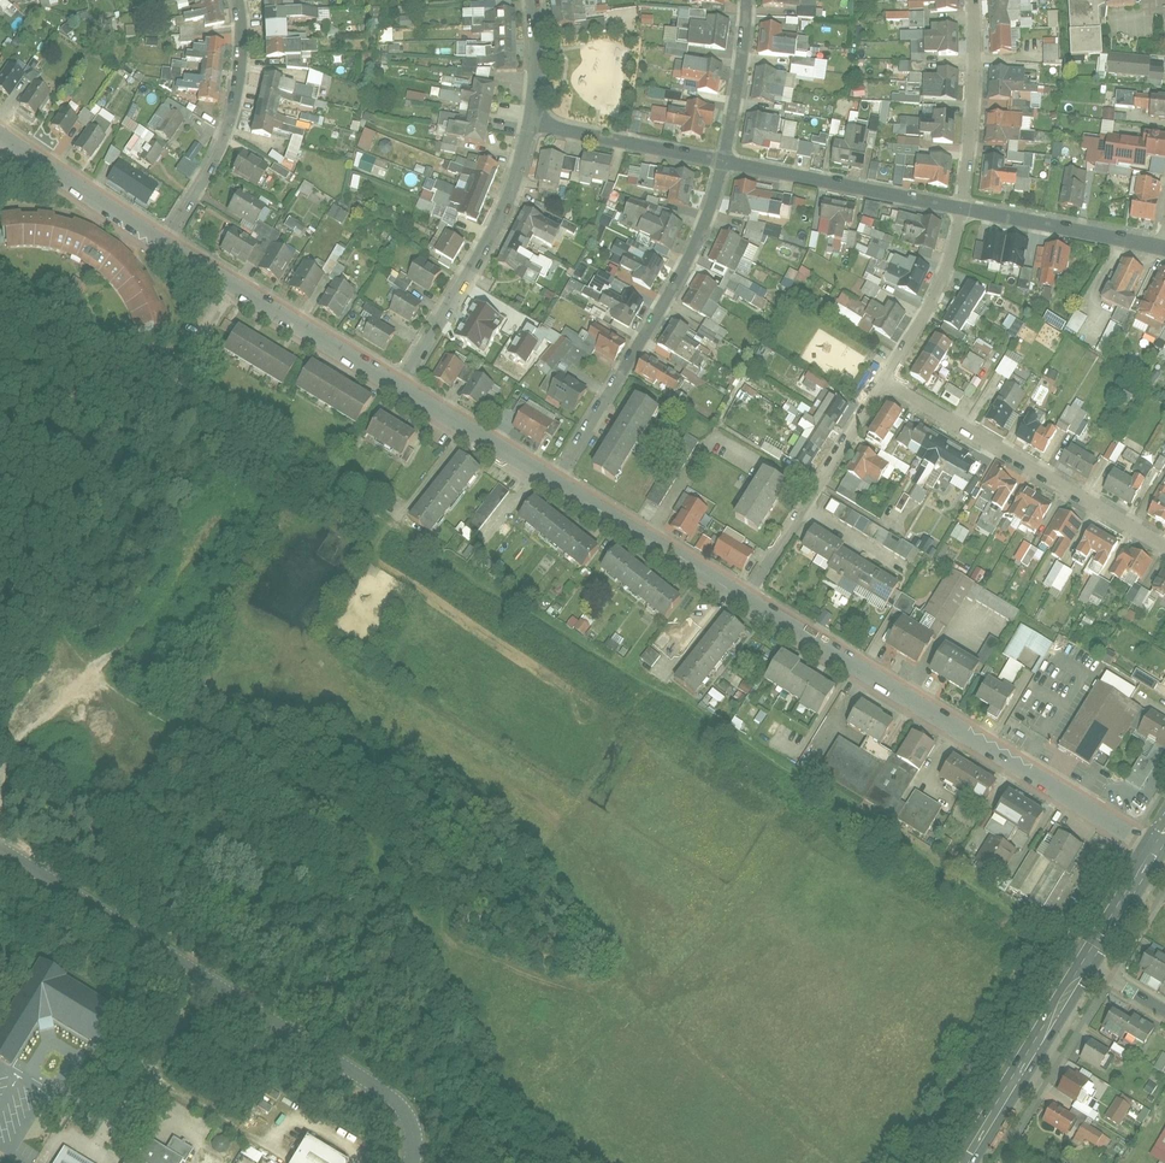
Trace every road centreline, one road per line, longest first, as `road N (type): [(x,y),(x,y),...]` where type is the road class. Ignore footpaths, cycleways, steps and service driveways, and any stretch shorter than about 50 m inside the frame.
road 1 (unclassified): [(0,849),(384,1094),(404,1119),(403,1162)]
road 2 (residential): [(748,597),(1157,846)]
road 3 (residential): [(558,481),(686,270),(726,158)]
road 4 (residential): [(886,380),(1164,543)]
road 5 (residential): [(531,123),(501,212),(402,388)]
road 6 (residential): [(167,242),(402,388)]
road 7 (residential): [(167,242),(232,114),(241,66),(237,0)]
road 8 (residential): [(748,597),(886,380)]
road 9 (residential): [(964,208),(726,158)]
road 10 (tertiary): [(1082,963),(963,1162)]
road 11 (residential): [(558,481),(748,597)]
road 12 (residential): [(964,208),(977,73),(975,0)]
road 13 (residential): [(1164,245),(964,208)]
road 14 (residential): [(0,131),(167,242)]
road 15 (residential): [(726,158),(531,123)]
road 16 (residential): [(886,380),(942,286),(964,208)]
road 17 (residential): [(402,388),(558,481)]
road 18 (residential): [(726,158),(749,0)]
road 19 (tertiary): [(1157,846),(1082,963)]
road 20 (residential): [(531,123),(535,0)]

